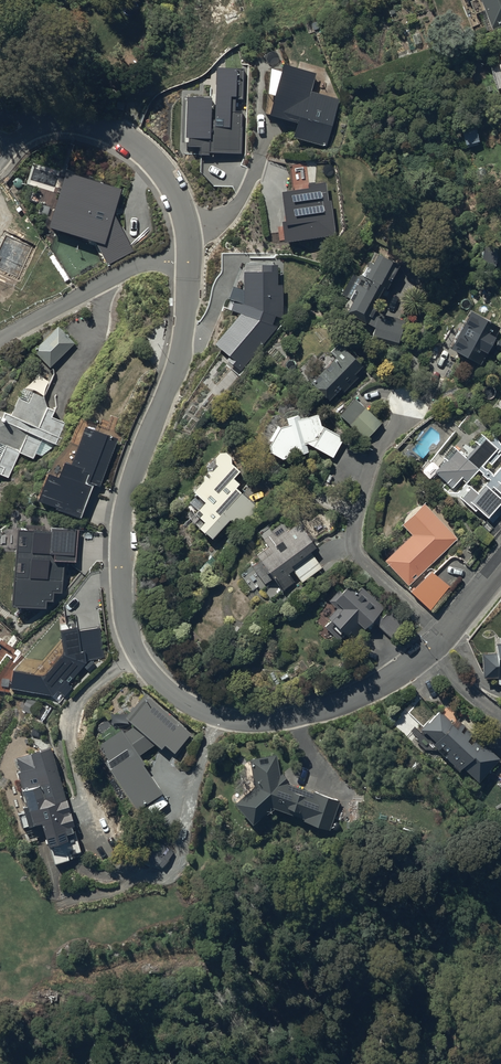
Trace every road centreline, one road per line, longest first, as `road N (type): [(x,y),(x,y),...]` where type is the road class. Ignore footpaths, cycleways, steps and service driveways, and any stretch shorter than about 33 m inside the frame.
road 1 (residential): [(500,568),(406,669),(323,708),(285,719),(225,718),(153,677),(134,650),(123,609),(121,533),(181,359),(191,258)]
road 2 (residential): [(191,258),(167,174),(144,149),(74,122),(40,122),(0,137)]
road 3 (residential): [(191,258),(149,261),(0,342)]

